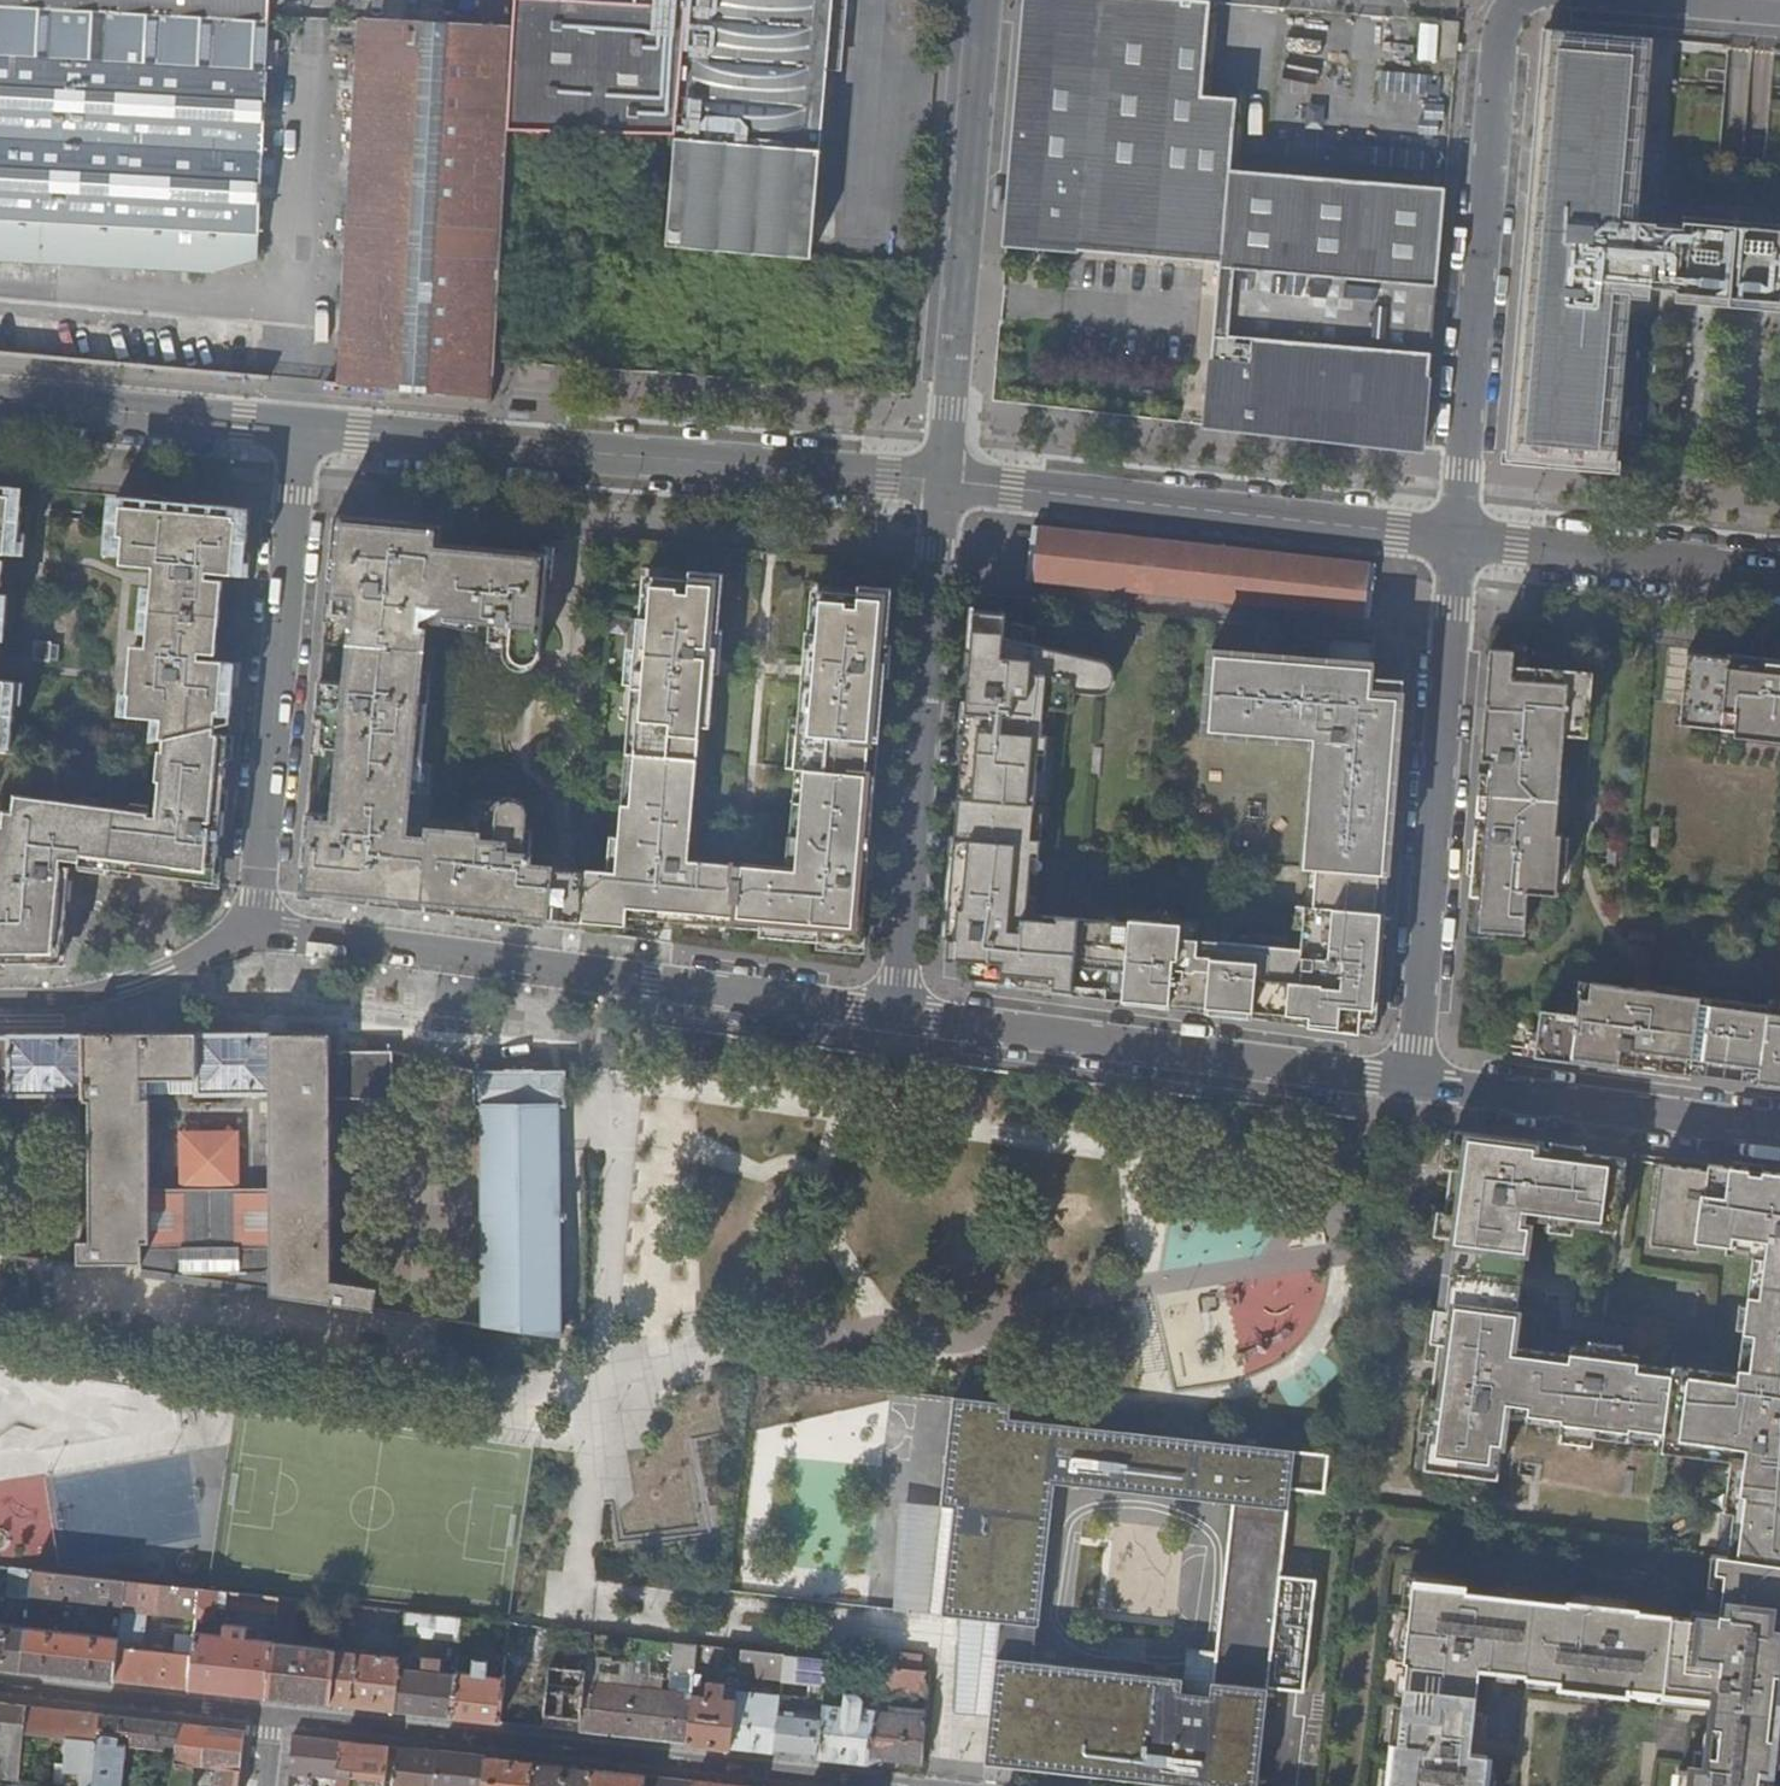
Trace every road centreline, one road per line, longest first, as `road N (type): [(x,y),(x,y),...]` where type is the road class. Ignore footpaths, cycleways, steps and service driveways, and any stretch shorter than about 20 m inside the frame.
road 1 (residential): [(310,427),(947,483)]
road 2 (residential): [(264,1714),(899,1785)]
road 3 (residential): [(263,929),(891,1014)]
road 4 (residential): [(1409,1081),(1462,536)]
road 5 (residential): [(1462,536),(1499,23),(1514,0)]
road 6 (residential): [(947,483),(891,1014)]
road 7 (residential): [(1409,1081),(891,1014)]
road 8 (residential): [(947,483),(1462,536)]
road 9 (residential): [(310,427),(263,929)]
road 10 (residential): [(985,0),(947,483)]
road 11 (residential): [(1779,1130),(1409,1081)]
road 12 (residential): [(1462,536),(1779,571)]
road 13 (residential): [(0,399),(310,427)]
road 14 (residential): [(0,1004),(97,995),(263,929)]
road 15 (residential): [(0,1685),(264,1714)]

